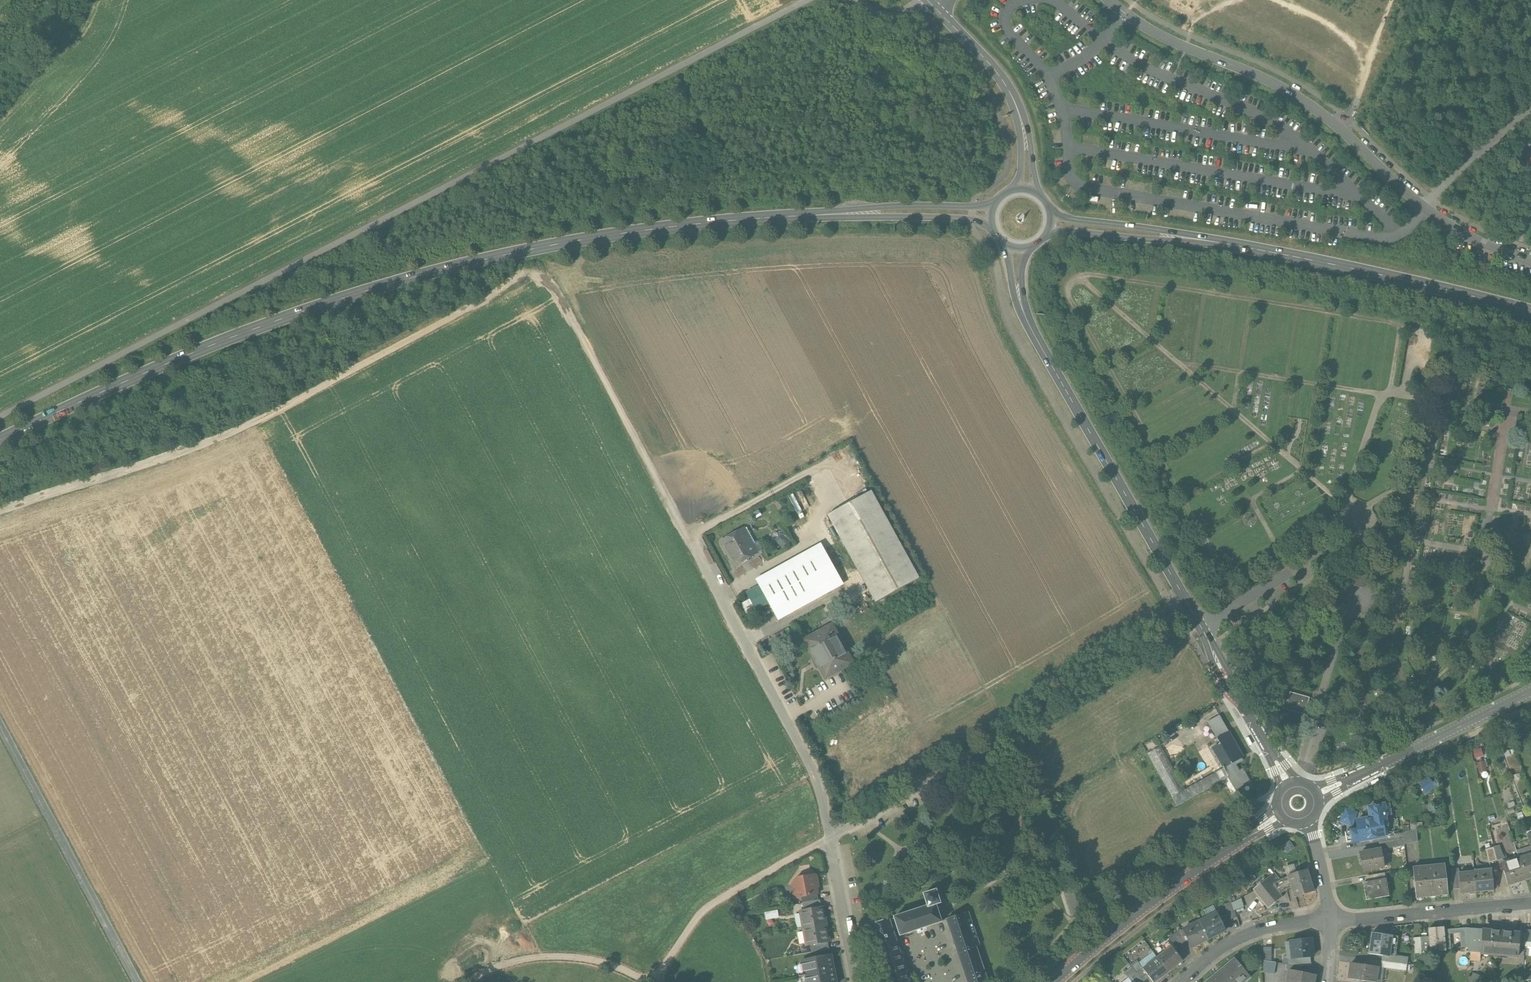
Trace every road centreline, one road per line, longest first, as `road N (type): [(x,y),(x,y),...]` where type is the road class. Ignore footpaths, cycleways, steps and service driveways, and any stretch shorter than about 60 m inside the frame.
road 1 (secondary): [(0,443),(198,352),(470,262),(736,222),(991,214)]
road 2 (track): [(0,511),(232,432),(514,279),(545,278),(731,608)]
road 3 (track): [(0,418),(813,0)]
road 4 (unclassified): [(1107,0),(1162,37),(1272,83),(1339,129),(1425,209),(1530,261)]
road 5 (tertiary): [(1030,327),(1272,754)]
road 6 (secondary): [(1051,222),(1259,250),(1530,312)]
road 7 (track): [(467,981),(555,955),(646,979),(658,975),(704,911),(833,842)]
road 8 (residential): [(731,608),(818,775),(860,981)]
road 9 (track): [(137,981),(0,723)]
road 10 (track): [(1200,626),(967,762)]
road 11 (tertiary): [(1056,981),(1252,834)]
road 12 (unclassified): [(940,10),(1018,110),(1024,189)]
road 13 (residential): [(1348,782),(1530,694)]
road 14 (residential): [(1331,920),(1530,904)]
road 15 (residential): [(1184,981),(1254,932),(1331,920)]
road 16 (track): [(1431,199),(1464,163),(1530,115)]

